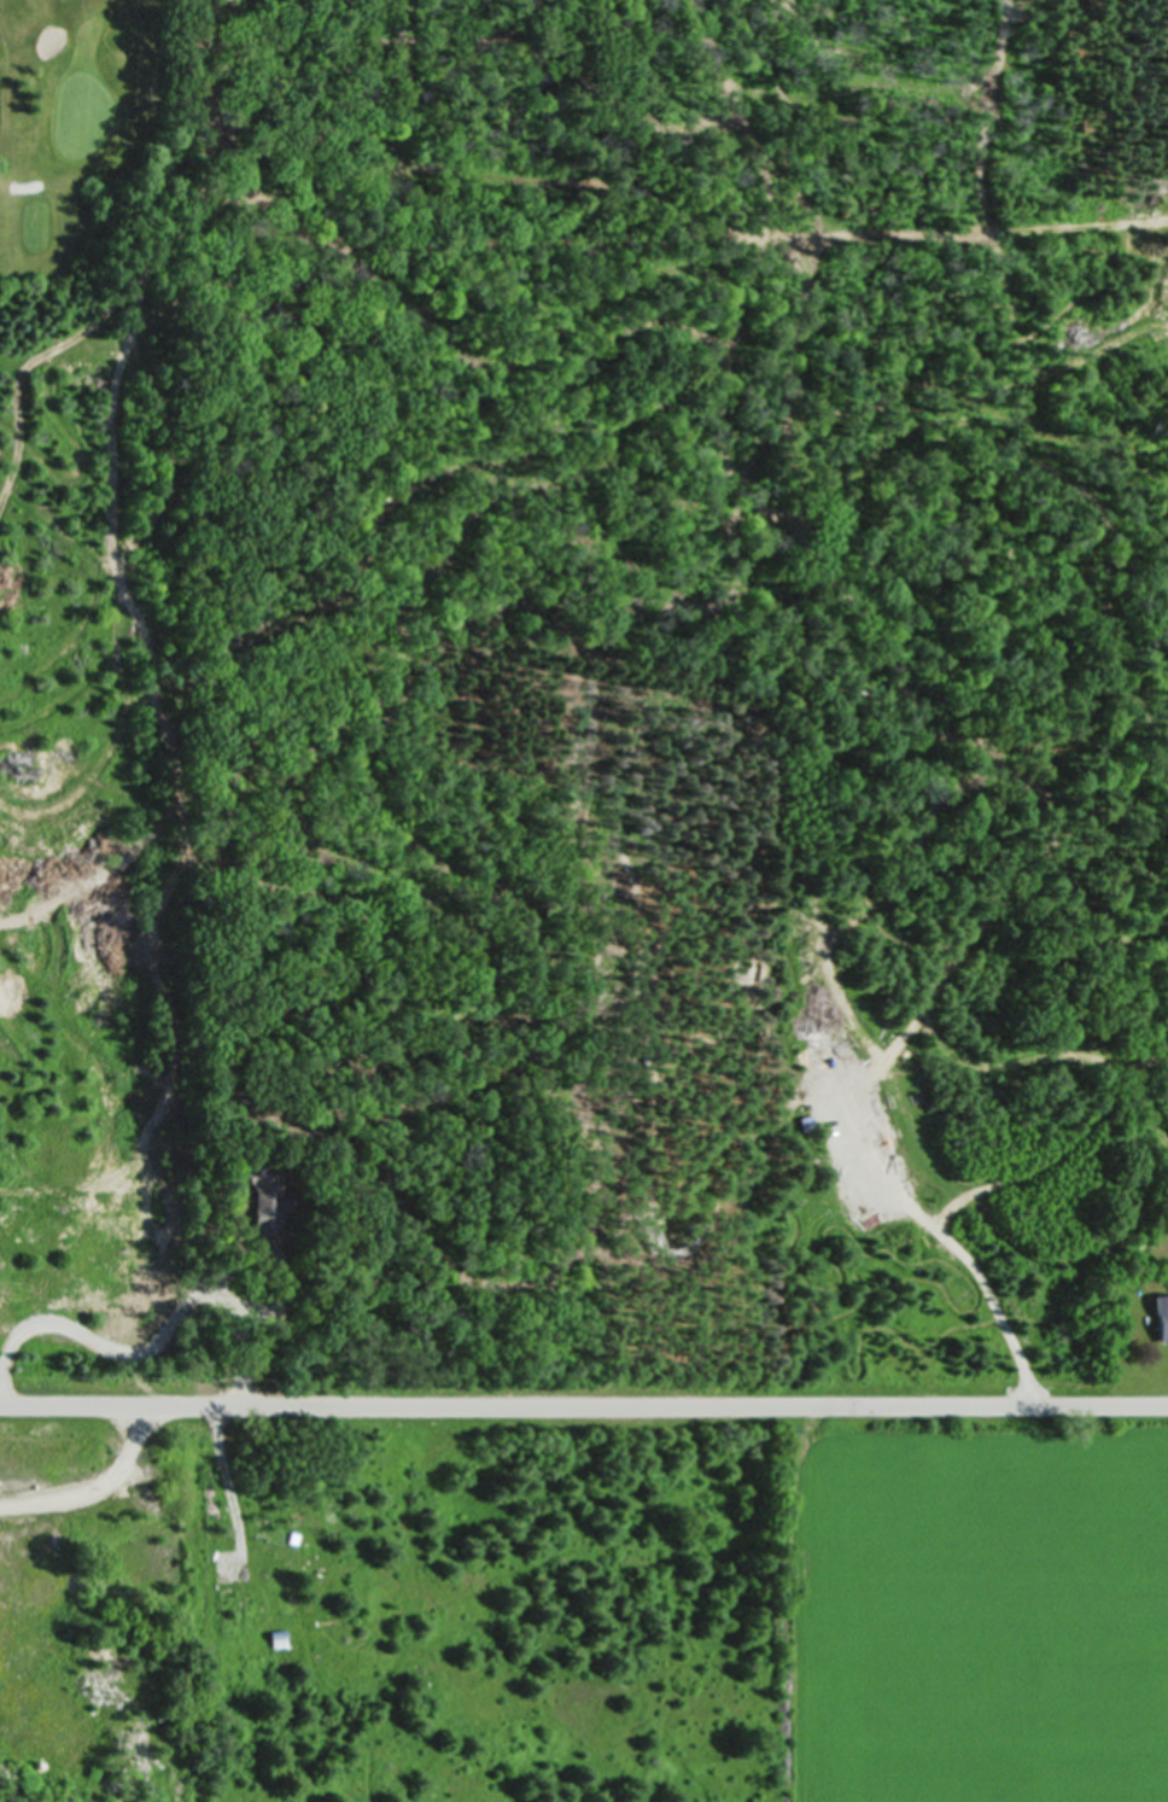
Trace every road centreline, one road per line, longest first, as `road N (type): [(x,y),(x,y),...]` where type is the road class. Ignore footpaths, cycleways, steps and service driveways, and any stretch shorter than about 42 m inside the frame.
road 1 (residential): [(0,1405),(1167,1406)]

